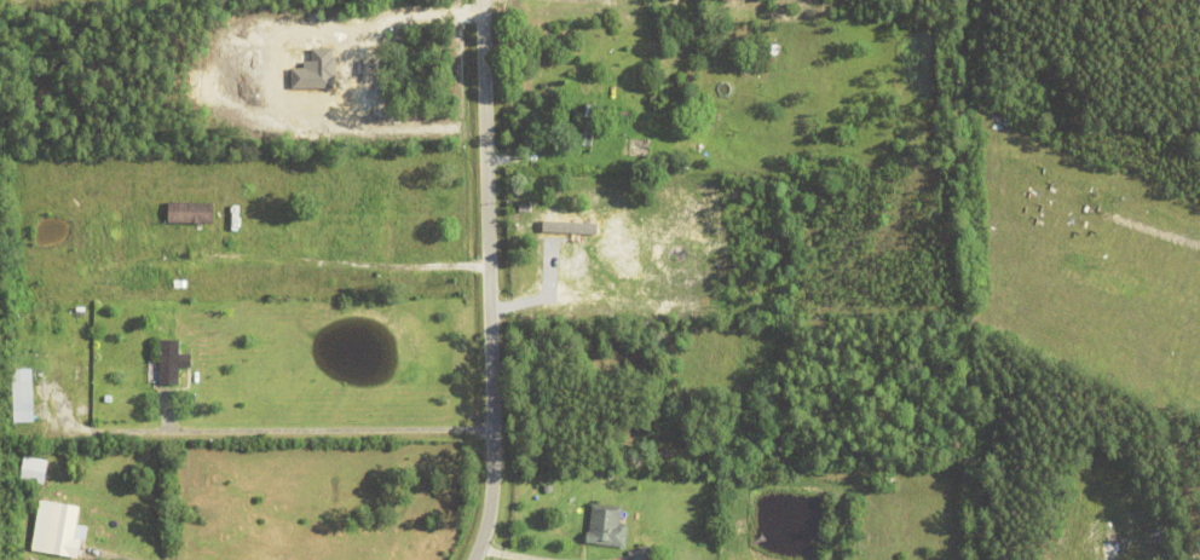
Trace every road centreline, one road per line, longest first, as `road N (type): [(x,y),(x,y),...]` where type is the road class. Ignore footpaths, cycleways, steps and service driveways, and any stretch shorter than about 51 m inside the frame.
road 1 (residential): [(476,559),(494,478),(484,0)]
road 2 (residential): [(494,330),(631,324)]

